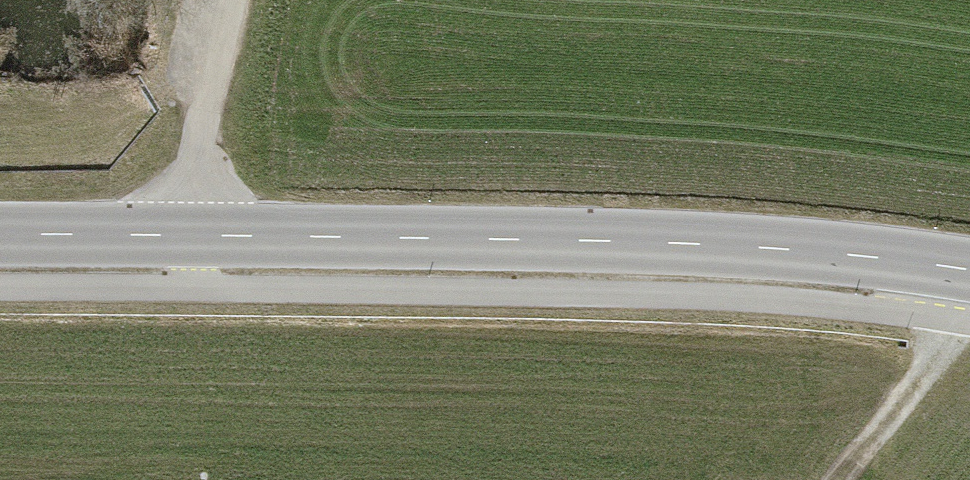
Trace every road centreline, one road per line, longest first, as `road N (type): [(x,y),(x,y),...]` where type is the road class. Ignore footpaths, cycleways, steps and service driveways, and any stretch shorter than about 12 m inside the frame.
road 1 (tertiary): [(969,275),(590,242),(0,236)]
road 2 (track): [(176,239),(232,0)]
road 3 (track): [(969,335),(845,479)]

